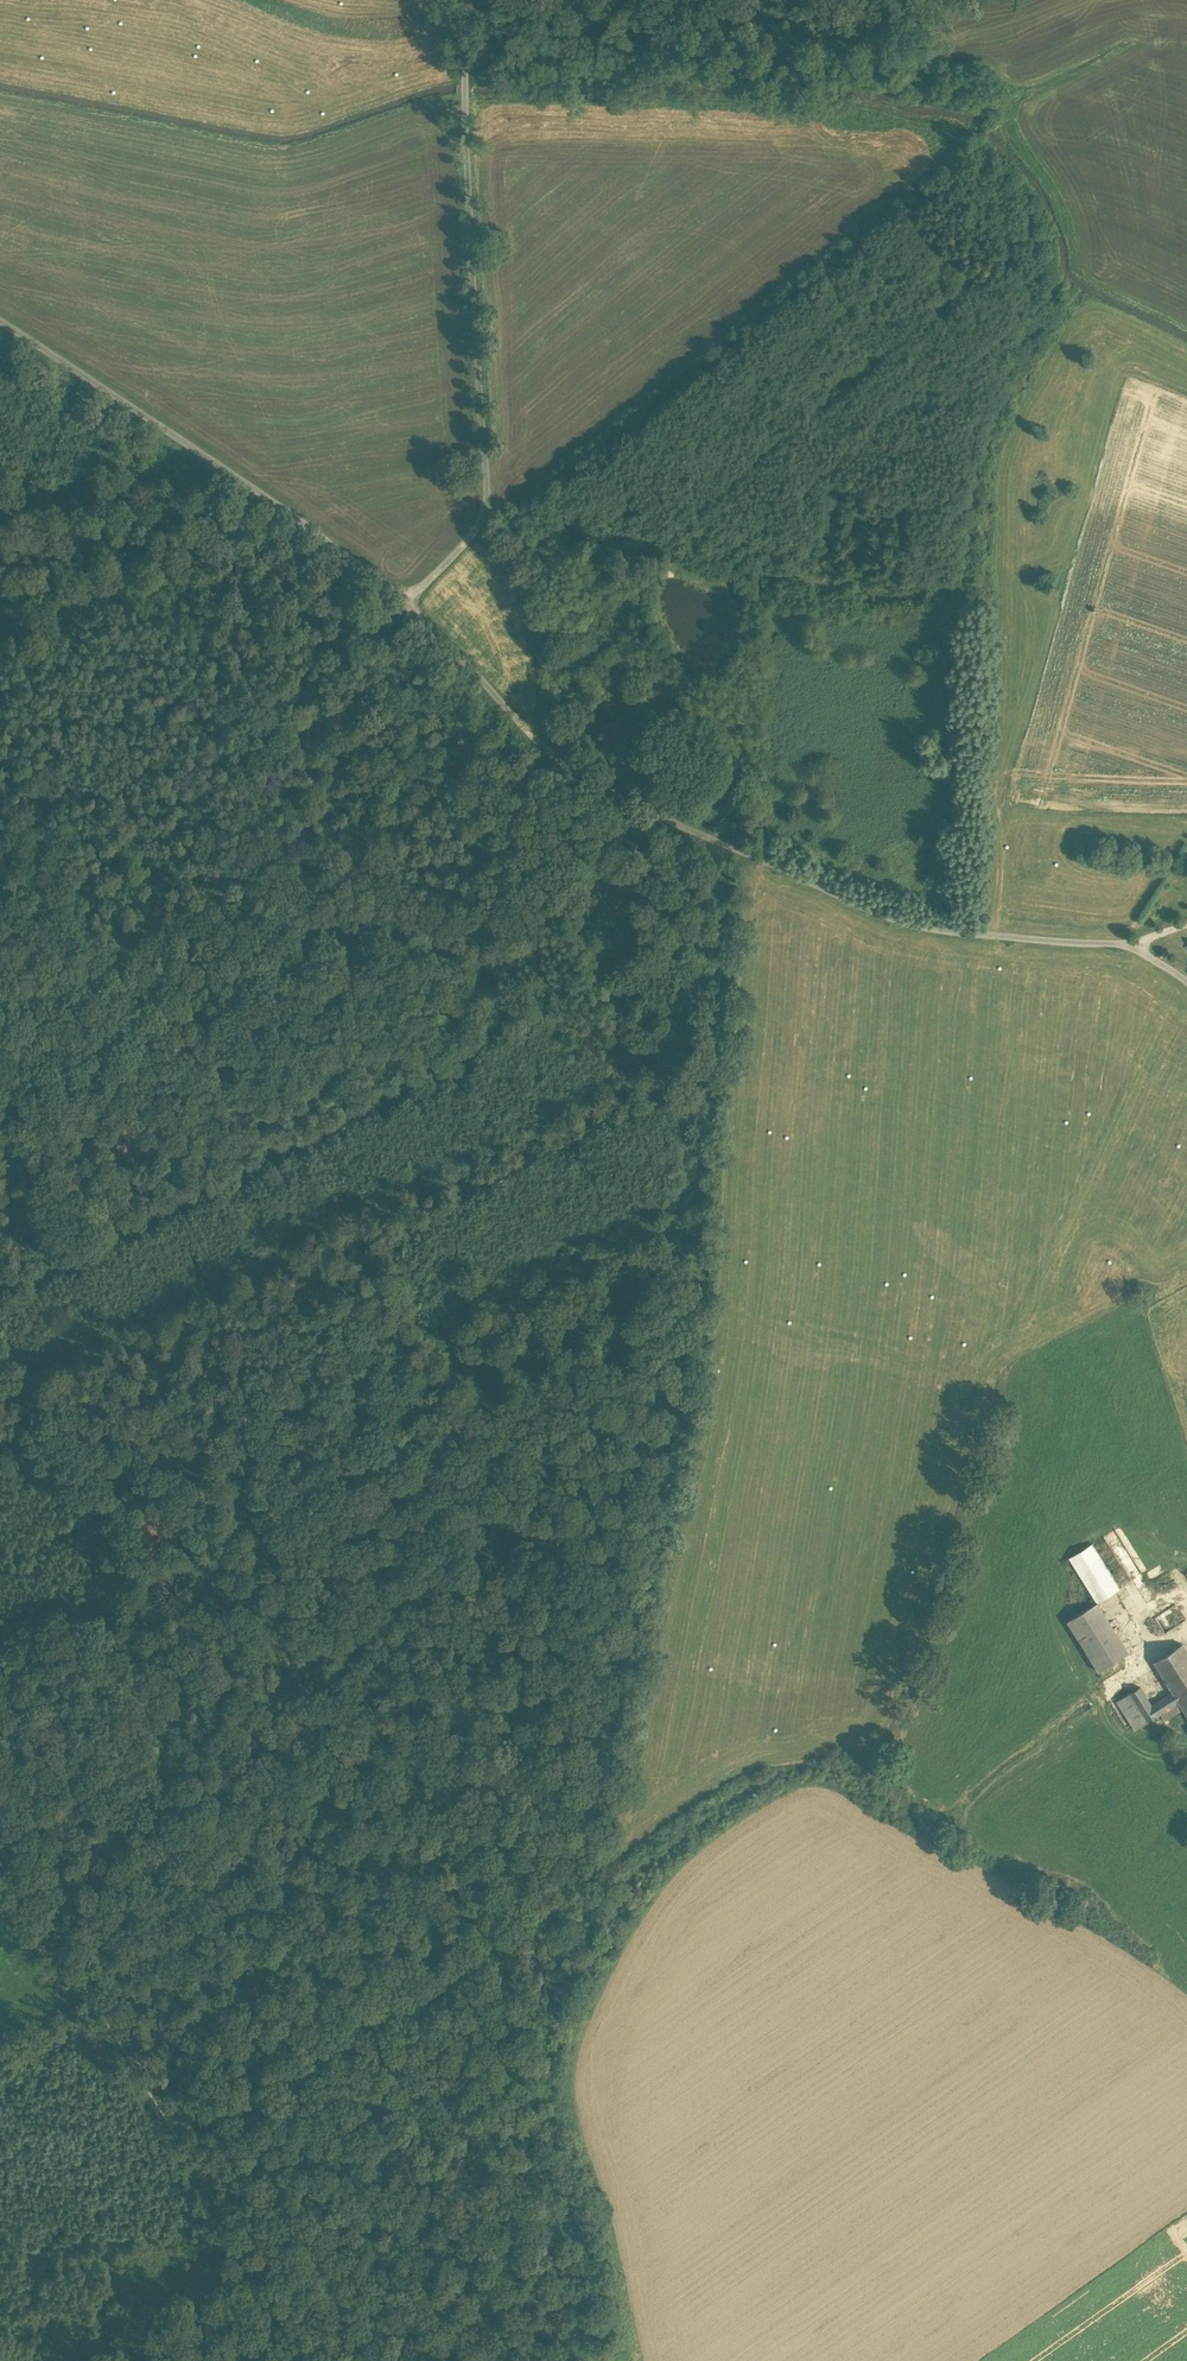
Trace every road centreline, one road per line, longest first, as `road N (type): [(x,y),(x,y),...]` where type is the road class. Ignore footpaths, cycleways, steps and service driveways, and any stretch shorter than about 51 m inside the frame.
road 1 (unclassified): [(1186,985),(1130,949),(910,921),(756,912),(529,731),(410,603)]
road 2 (unclassified): [(410,603),(488,507),(466,66),(471,0)]
road 3 (unclassified): [(410,603),(357,553),(0,324)]
road 4 (track): [(1014,1356),(1099,1468),(1134,1487),(1178,1571),(1175,1586)]

